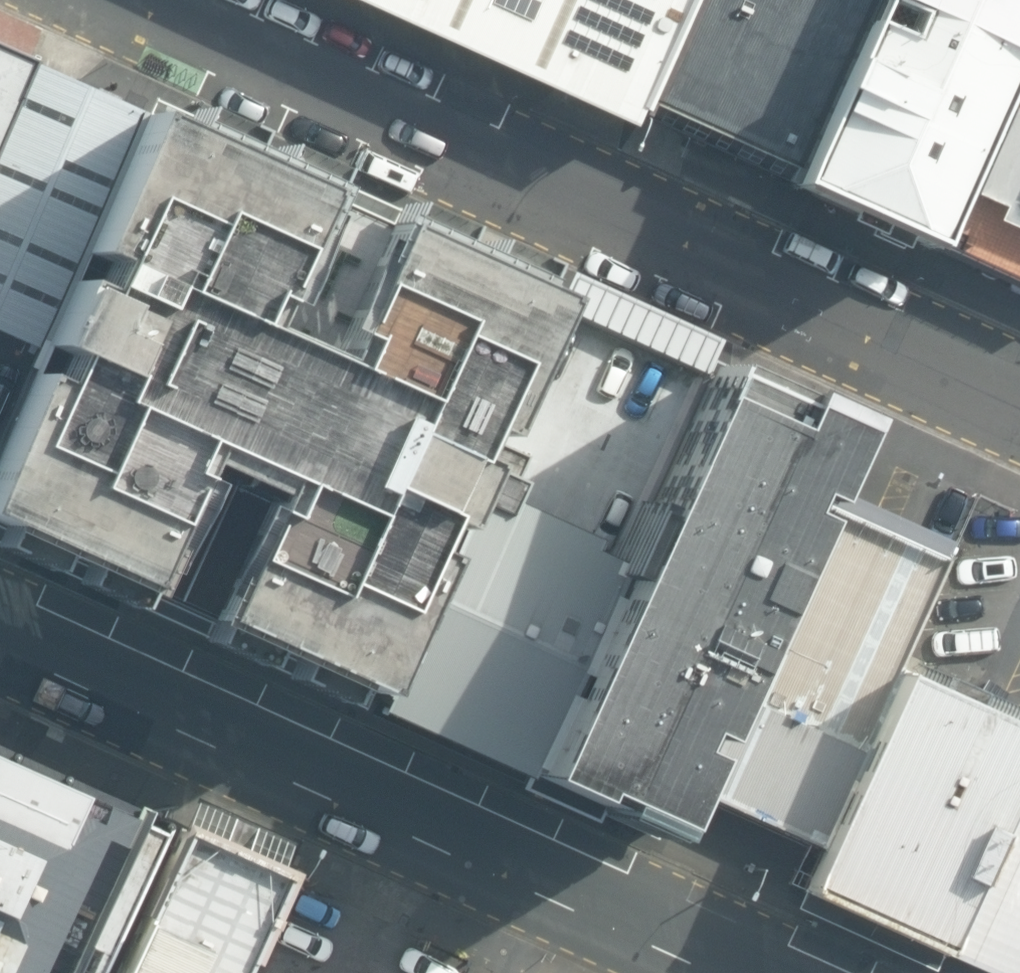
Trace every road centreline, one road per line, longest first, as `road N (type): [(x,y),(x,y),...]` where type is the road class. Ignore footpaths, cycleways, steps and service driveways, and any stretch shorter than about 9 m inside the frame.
road 1 (unclassified): [(131,0),(1019,398)]
road 2 (trunk): [(0,645),(715,972)]

